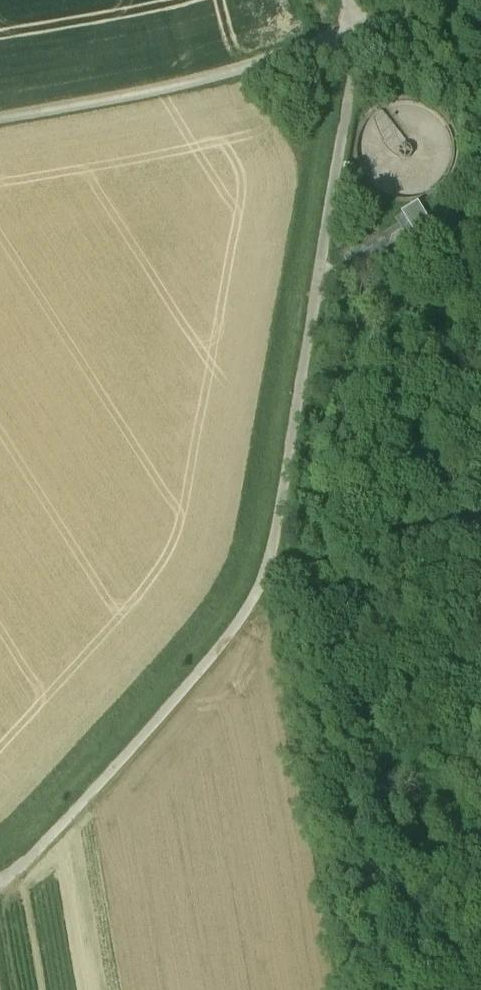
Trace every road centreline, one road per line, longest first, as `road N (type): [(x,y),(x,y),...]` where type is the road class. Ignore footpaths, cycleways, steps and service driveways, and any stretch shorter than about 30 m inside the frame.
road 1 (track): [(0,882),(54,833),(225,641),(266,571),(357,50),(352,31)]
road 2 (track): [(352,31),(279,59),(0,122)]
road 3 (track): [(480,528),(266,571)]

